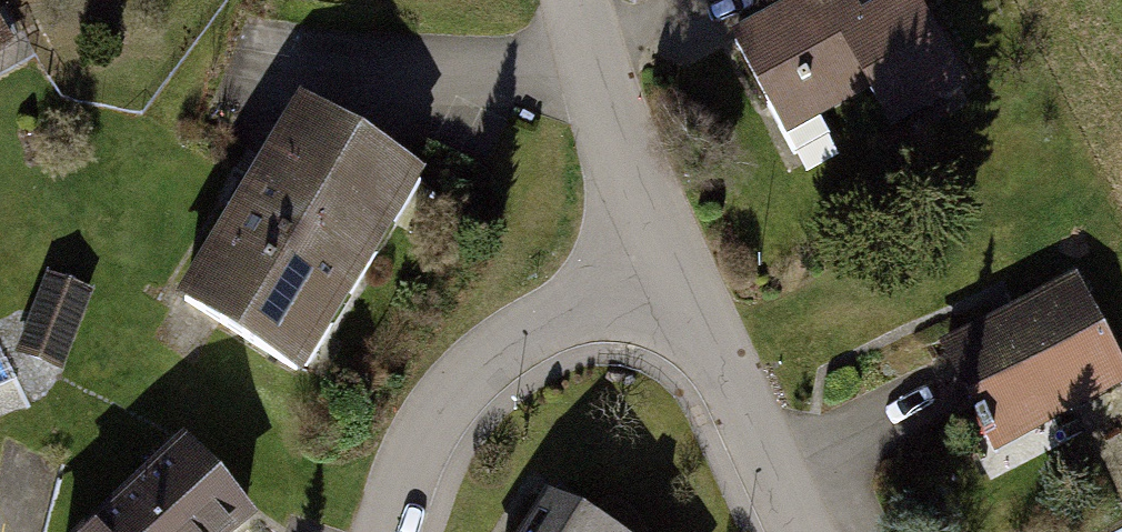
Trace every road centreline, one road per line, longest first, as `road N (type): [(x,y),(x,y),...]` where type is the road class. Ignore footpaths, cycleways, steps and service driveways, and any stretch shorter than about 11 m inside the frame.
road 1 (residential): [(385,531),(438,413),(463,382),(493,354),(668,251)]
road 2 (residential): [(668,251),(797,531)]
road 3 (residential): [(668,251),(606,119),(577,29)]

